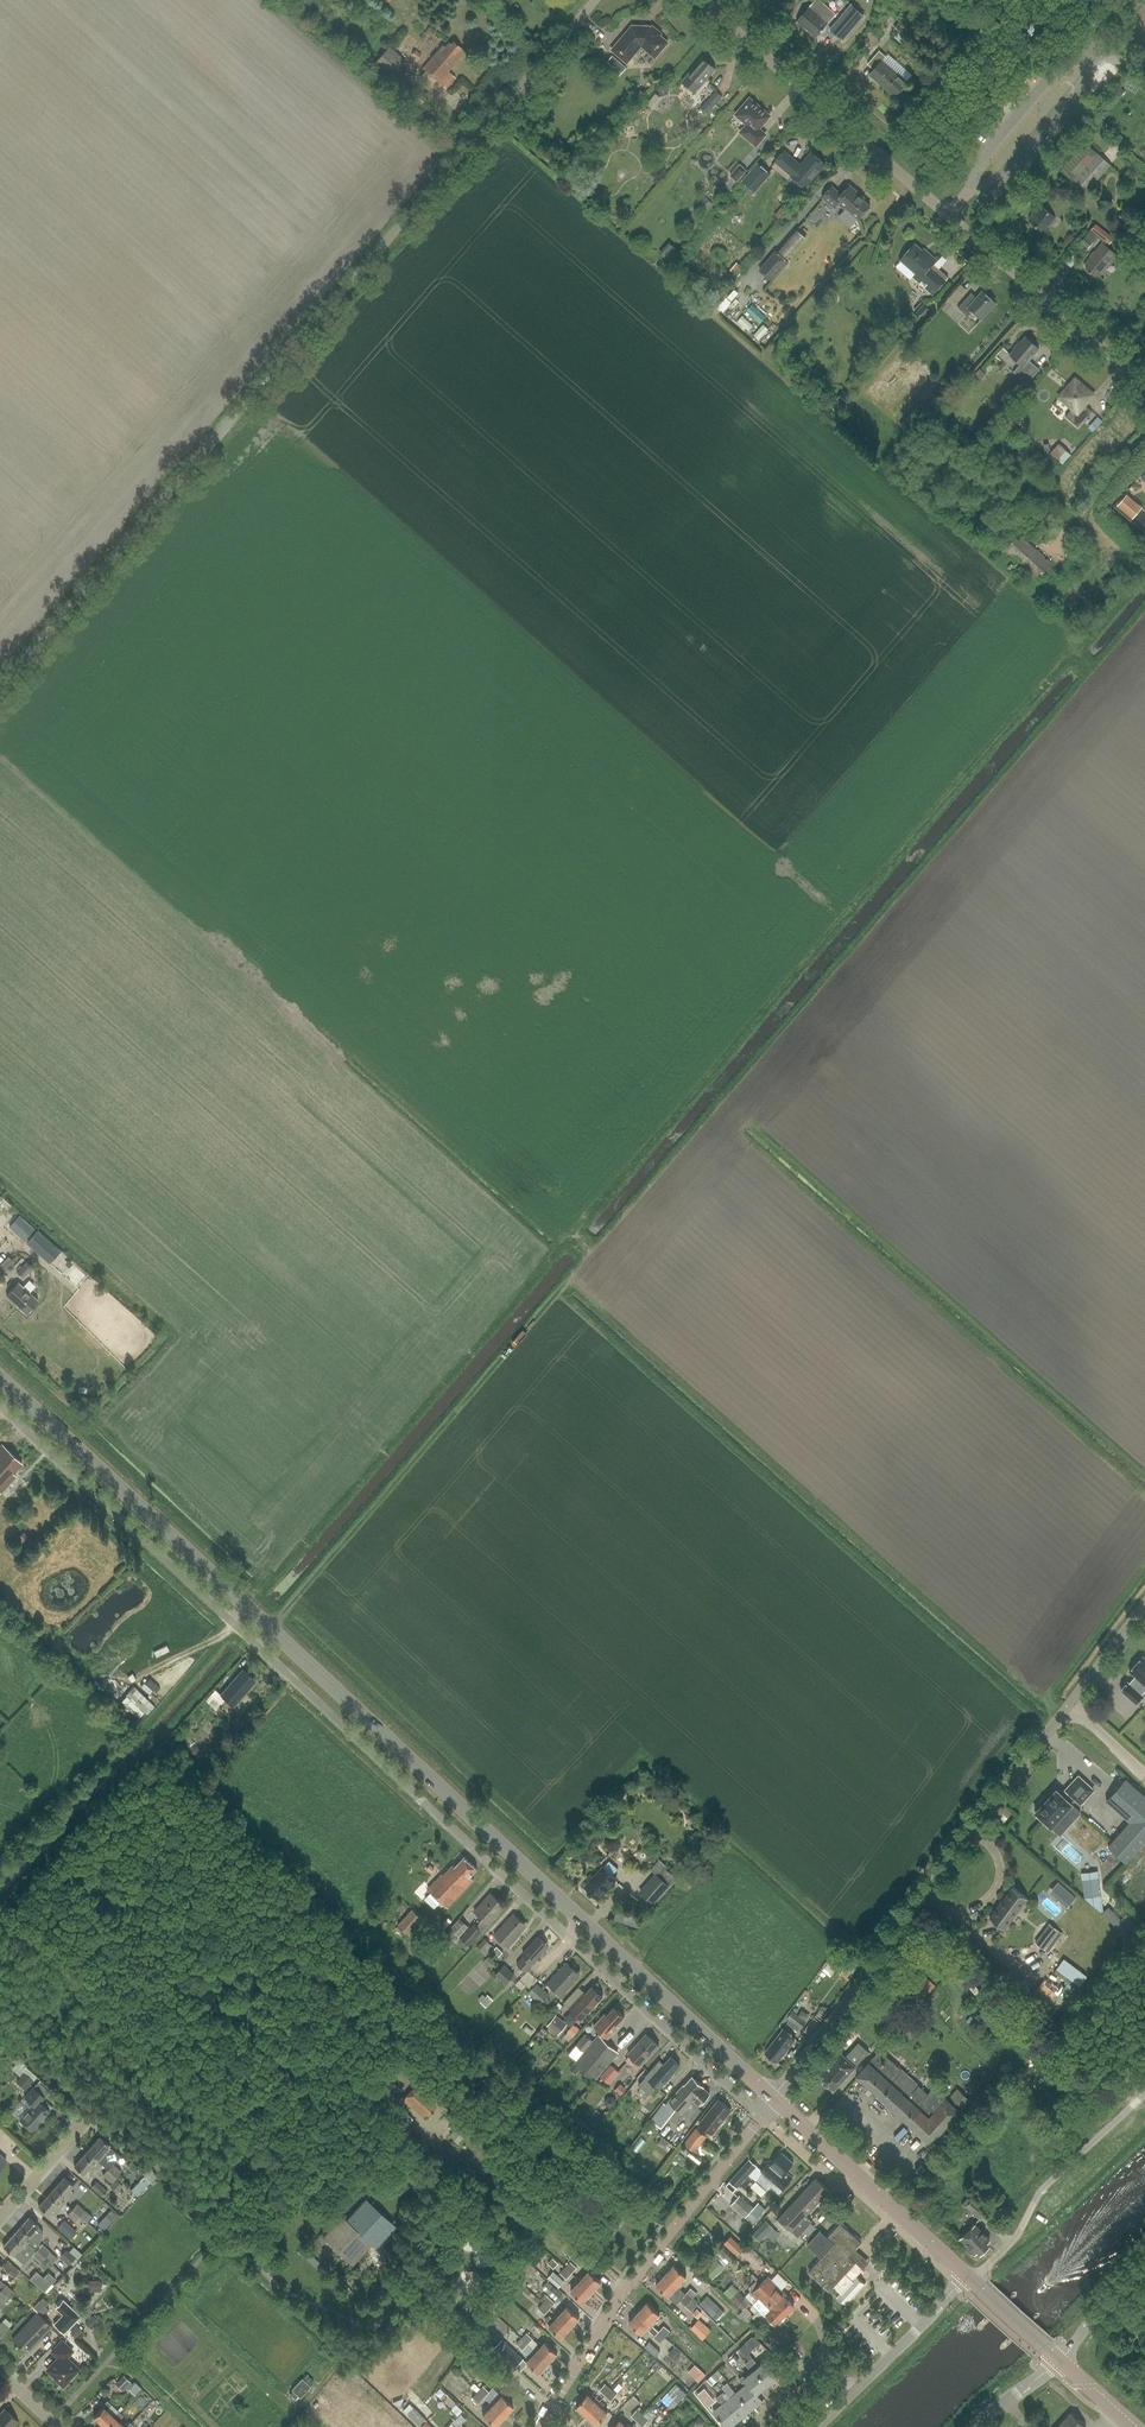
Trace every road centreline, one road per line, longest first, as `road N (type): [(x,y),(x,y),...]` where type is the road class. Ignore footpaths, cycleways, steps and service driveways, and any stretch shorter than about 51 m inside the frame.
road 1 (secondary): [(776,2098),(0,1378)]
road 2 (unclassified): [(764,2116),(0,1406)]
road 3 (unclassified): [(0,692),(611,0)]
road 4 (unclassified): [(1144,384),(703,0)]
road 5 (unclassified): [(776,2098),(1066,1711)]
road 6 (residential): [(553,2409),(625,2287),(764,2116)]
road 7 (track): [(971,2281),(1018,2237),(1043,2191),(1144,2096)]
road 8 (residential): [(553,2409),(418,2287)]
road 9 (unclassified): [(858,2389),(971,2281)]
road 10 (secondary): [(971,2281),(860,2178)]
road 11 (residential): [(858,2389),(828,2363),(807,2363),(758,2426)]
road 12 (residential): [(0,2219),(90,2119)]
road 13 (unclassified): [(1066,1711),(1144,1609)]
road 14 (unclassified): [(1061,2362),(1144,2267)]
road 15 (unclassified): [(860,2178),(836,2184),(764,2116)]
road 16 (secondary): [(1061,2362),(971,2281)]

